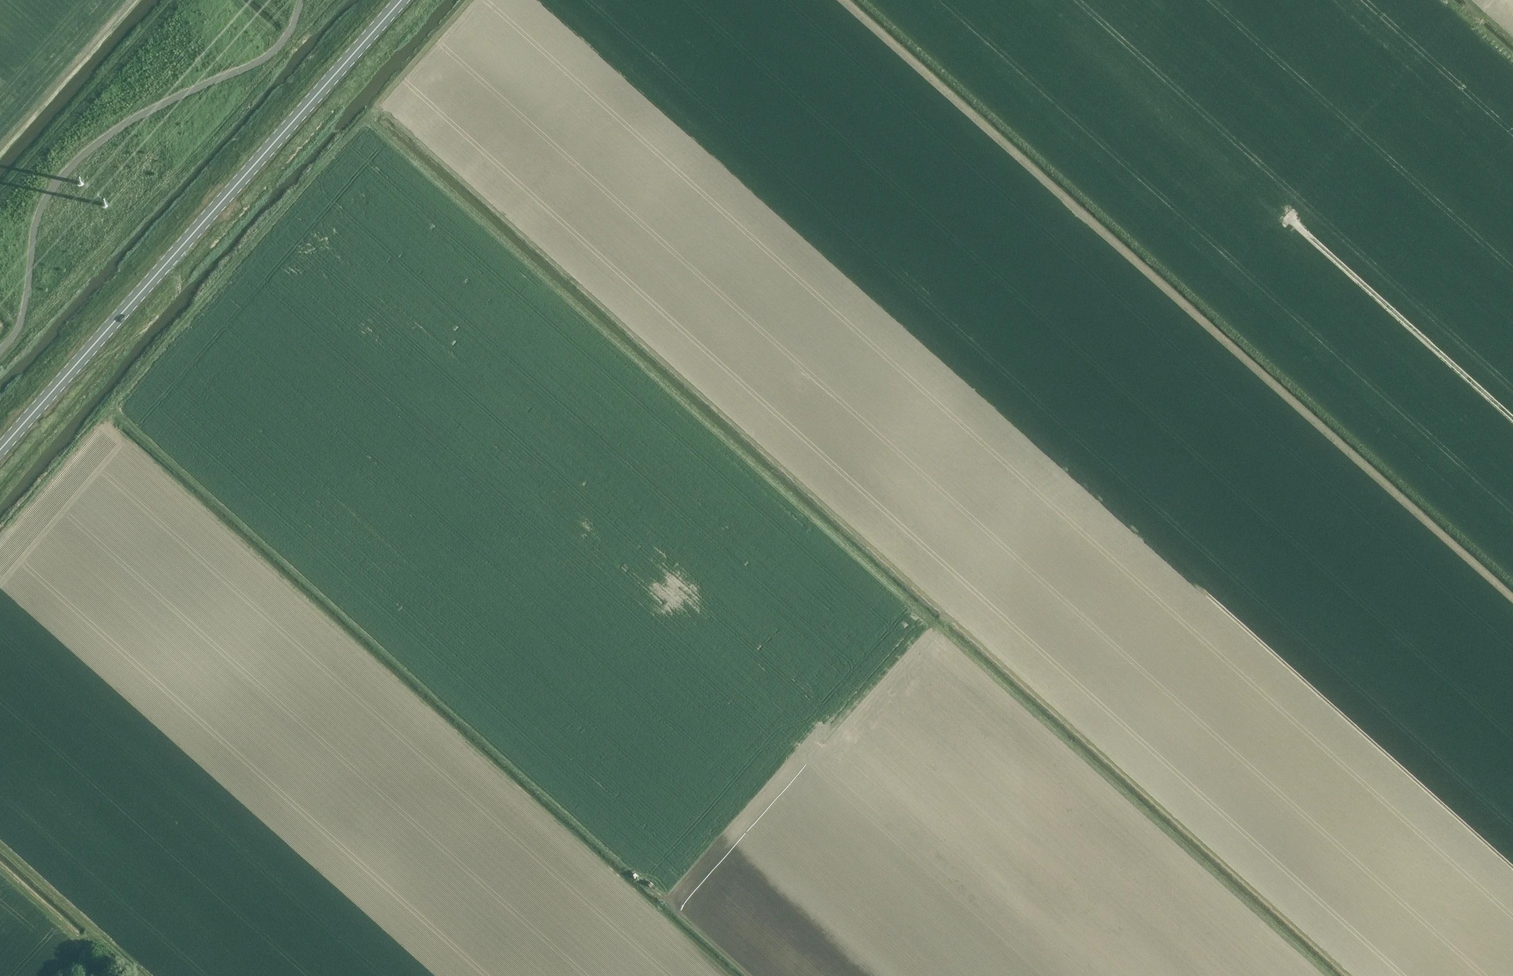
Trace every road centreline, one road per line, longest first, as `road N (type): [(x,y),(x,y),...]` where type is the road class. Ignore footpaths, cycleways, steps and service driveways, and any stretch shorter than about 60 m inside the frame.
road 1 (primary): [(0,452),(403,0)]
road 2 (track): [(1287,215),(1512,418)]

